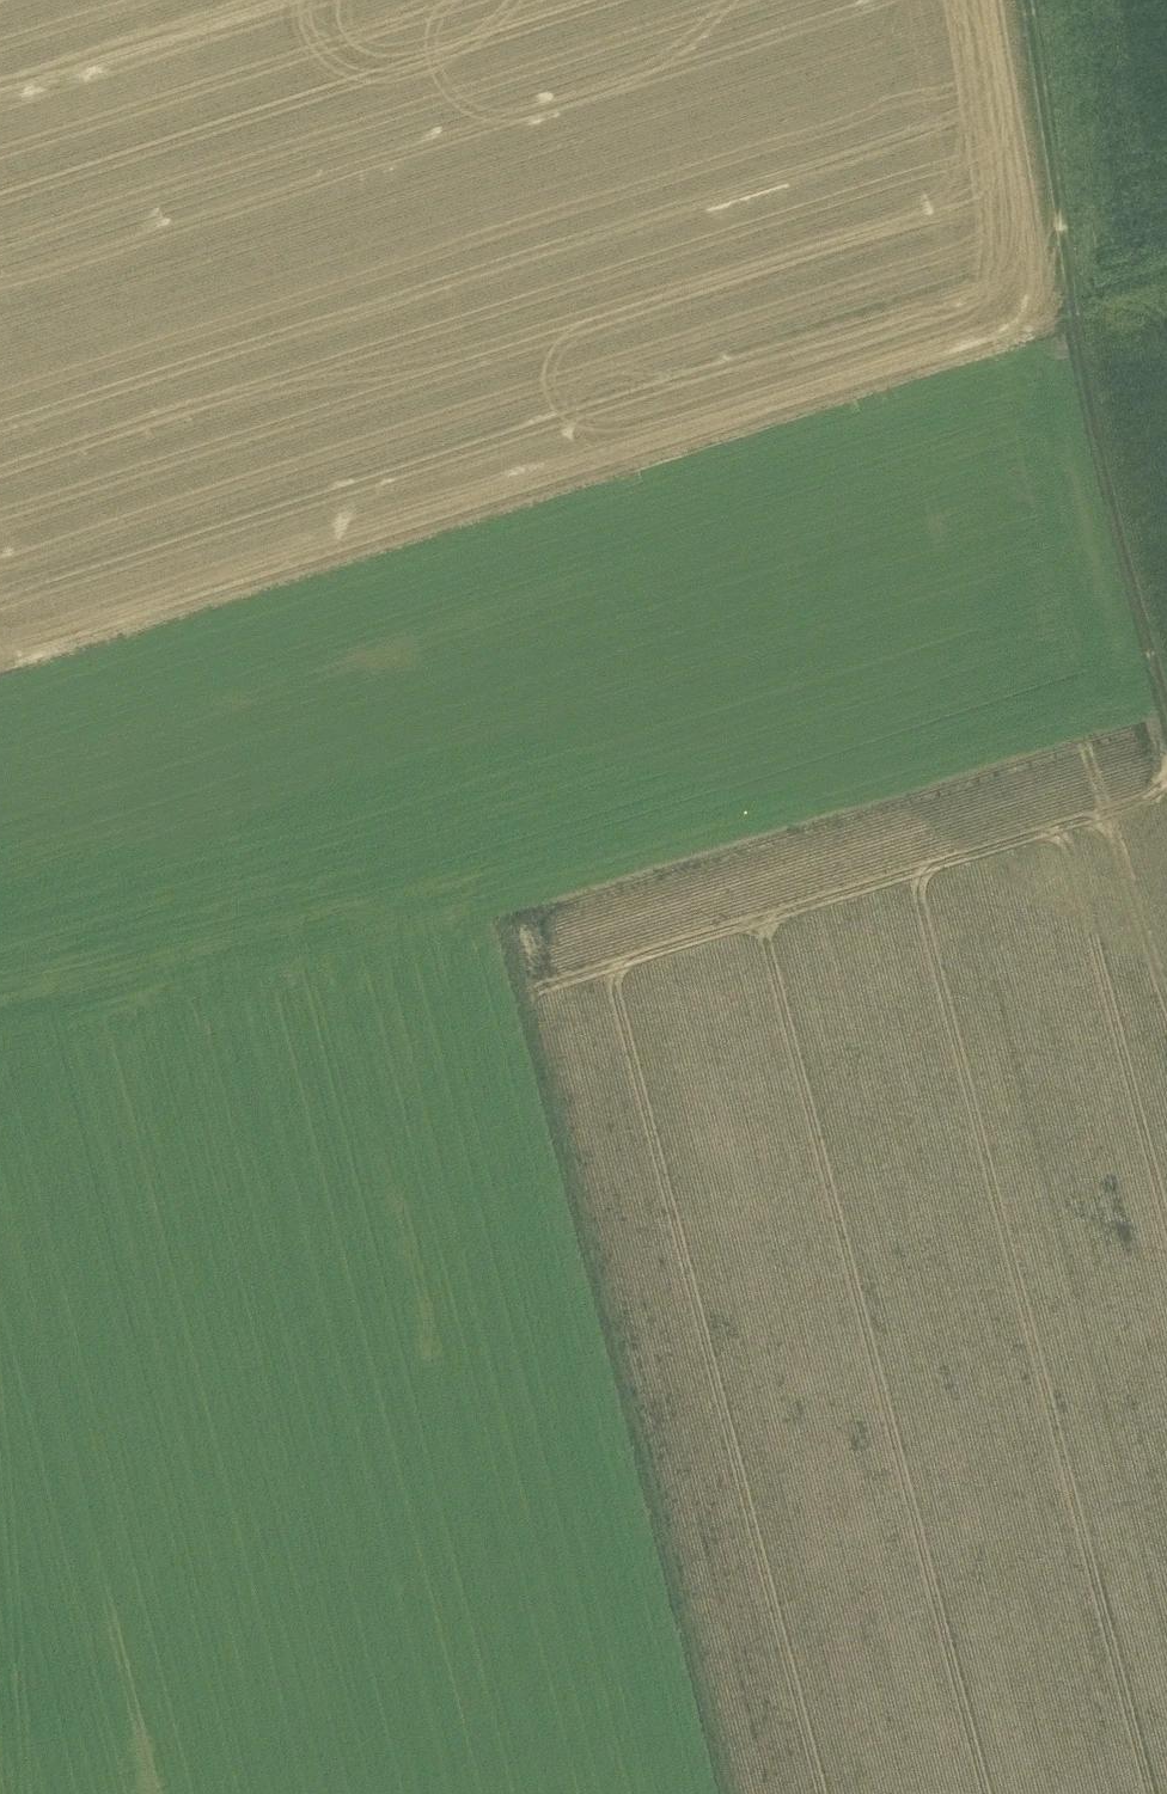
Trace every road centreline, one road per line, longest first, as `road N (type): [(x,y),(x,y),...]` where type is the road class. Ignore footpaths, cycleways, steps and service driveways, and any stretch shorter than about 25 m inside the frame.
road 1 (track): [(719,1793),(500,933)]
road 2 (track): [(1166,668),(1095,417),(1036,0)]

